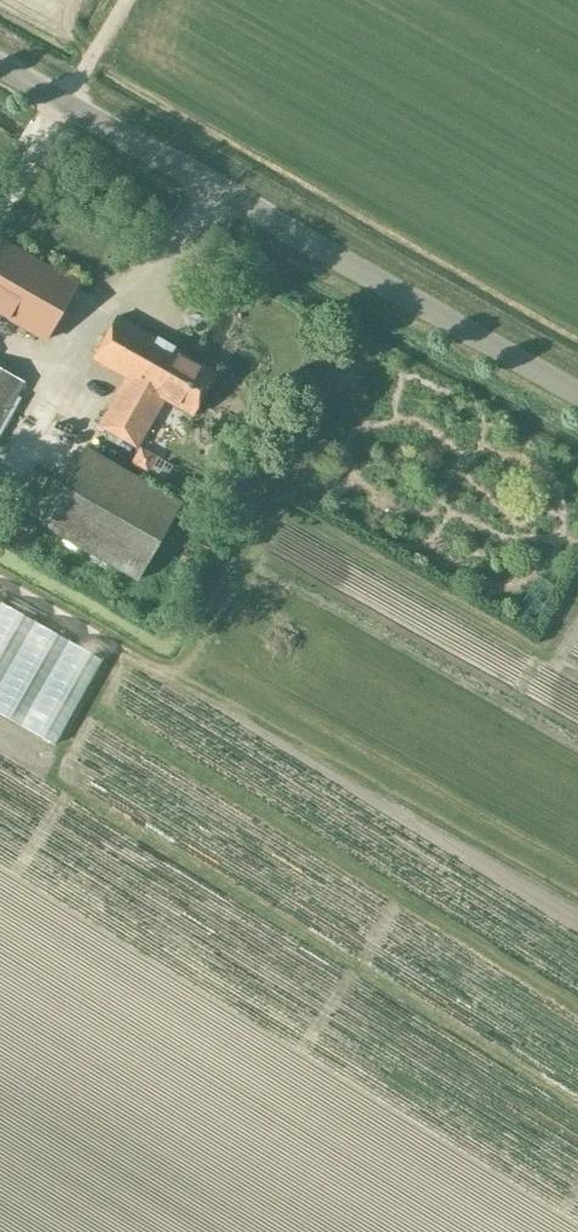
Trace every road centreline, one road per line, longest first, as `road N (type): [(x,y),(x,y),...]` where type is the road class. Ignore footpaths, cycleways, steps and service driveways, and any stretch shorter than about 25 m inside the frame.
road 1 (unclassified): [(577,395),(0,68)]

